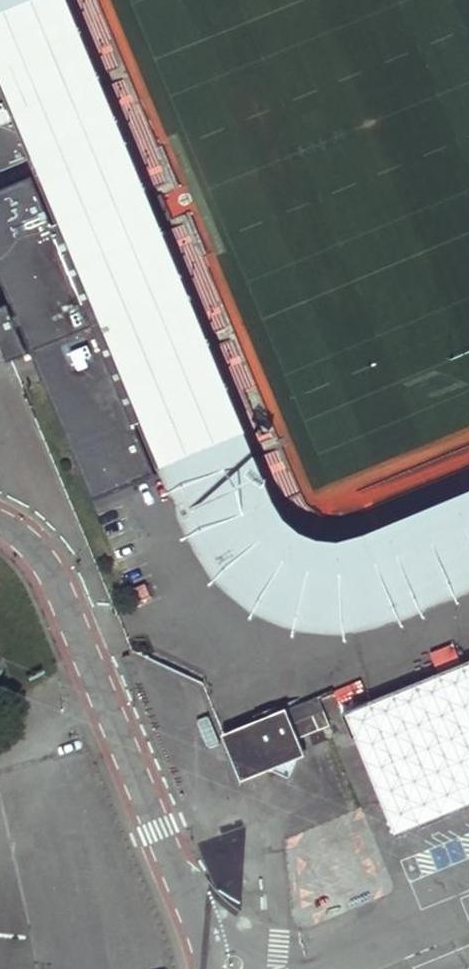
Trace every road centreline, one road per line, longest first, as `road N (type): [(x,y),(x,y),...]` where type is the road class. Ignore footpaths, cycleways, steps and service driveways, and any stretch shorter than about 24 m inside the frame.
road 1 (residential): [(211,968),(53,573),(0,518)]

